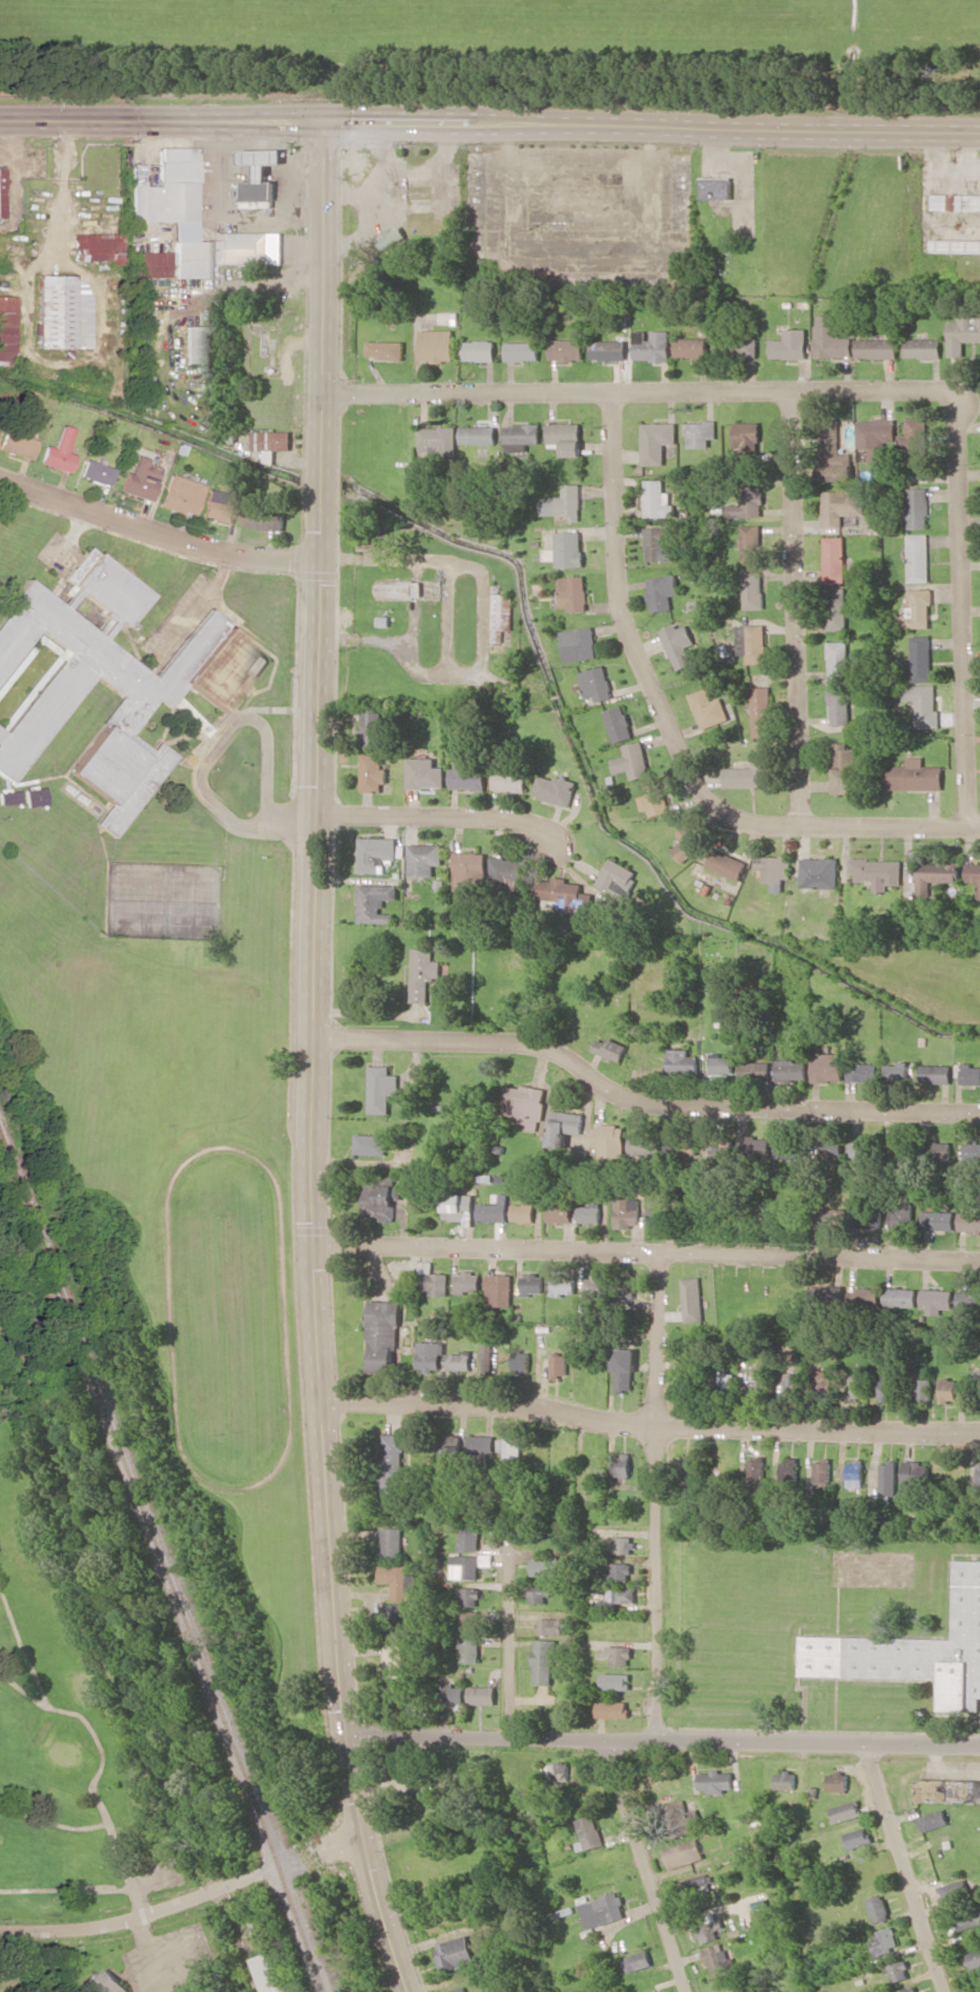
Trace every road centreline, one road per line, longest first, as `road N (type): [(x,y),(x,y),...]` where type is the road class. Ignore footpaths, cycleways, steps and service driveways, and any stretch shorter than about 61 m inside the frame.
road 1 (tertiary): [(342,1735),(326,1601),(308,1101),(324,391),(321,121)]
road 2 (residential): [(968,827),(953,396),(324,391)]
road 3 (secondary): [(979,131),(0,121)]
road 4 (residential): [(979,827),(752,823),(697,786),(626,633),(616,586),(611,392)]
road 5 (residential): [(979,1116),(664,1105),(634,1099),(527,1042),(312,1037)]
road 6 (residential): [(979,1260),(313,1243)]
road 7 (residential): [(979,1432),(656,1429),(528,1405),(322,1402)]
road 8 (residential): [(979,1747),(342,1735)]
road 9 (residential): [(553,841),(526,822),(318,815),(272,822),(237,823),(197,784),(240,718),(266,721),(265,822)]
road 10 (residential): [(658,1739),(661,1255)]
road 11 (residential): [(802,825),(791,390)]
road 12 (residential): [(320,559),(204,548),(0,480)]
road 13 (tertiary): [(403,1991),(358,1834),(342,1735)]
road 14 (residential): [(684,1991),(602,1741)]
road 15 (residential): [(949,1991),(872,1746)]
road 16 (residential): [(225,1886),(74,1929),(0,1928)]
road 17 (residential): [(512,1738),(512,1532)]

